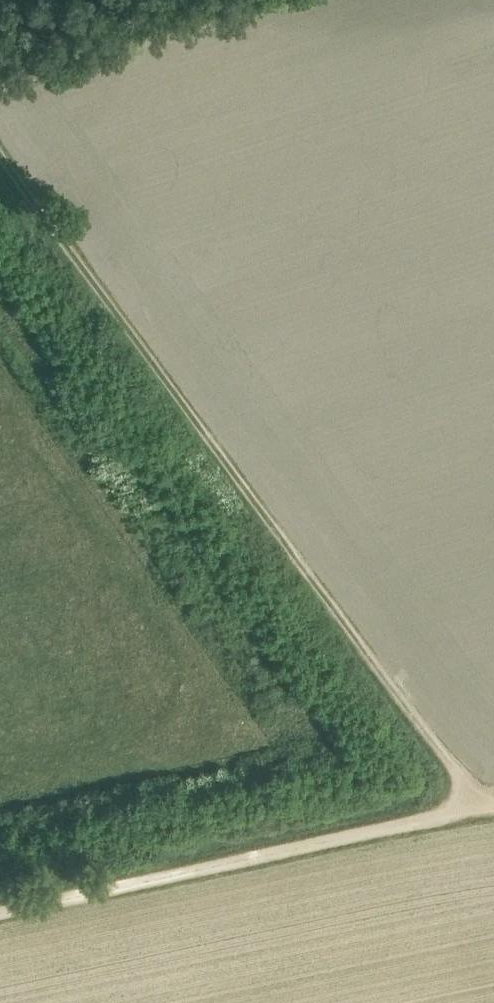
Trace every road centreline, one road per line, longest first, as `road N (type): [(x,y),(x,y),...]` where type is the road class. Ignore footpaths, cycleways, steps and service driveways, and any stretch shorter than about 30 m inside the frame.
road 1 (track): [(0,132),(486,805)]
road 2 (track): [(486,805),(0,913)]
road 3 (track): [(0,86),(279,0)]

